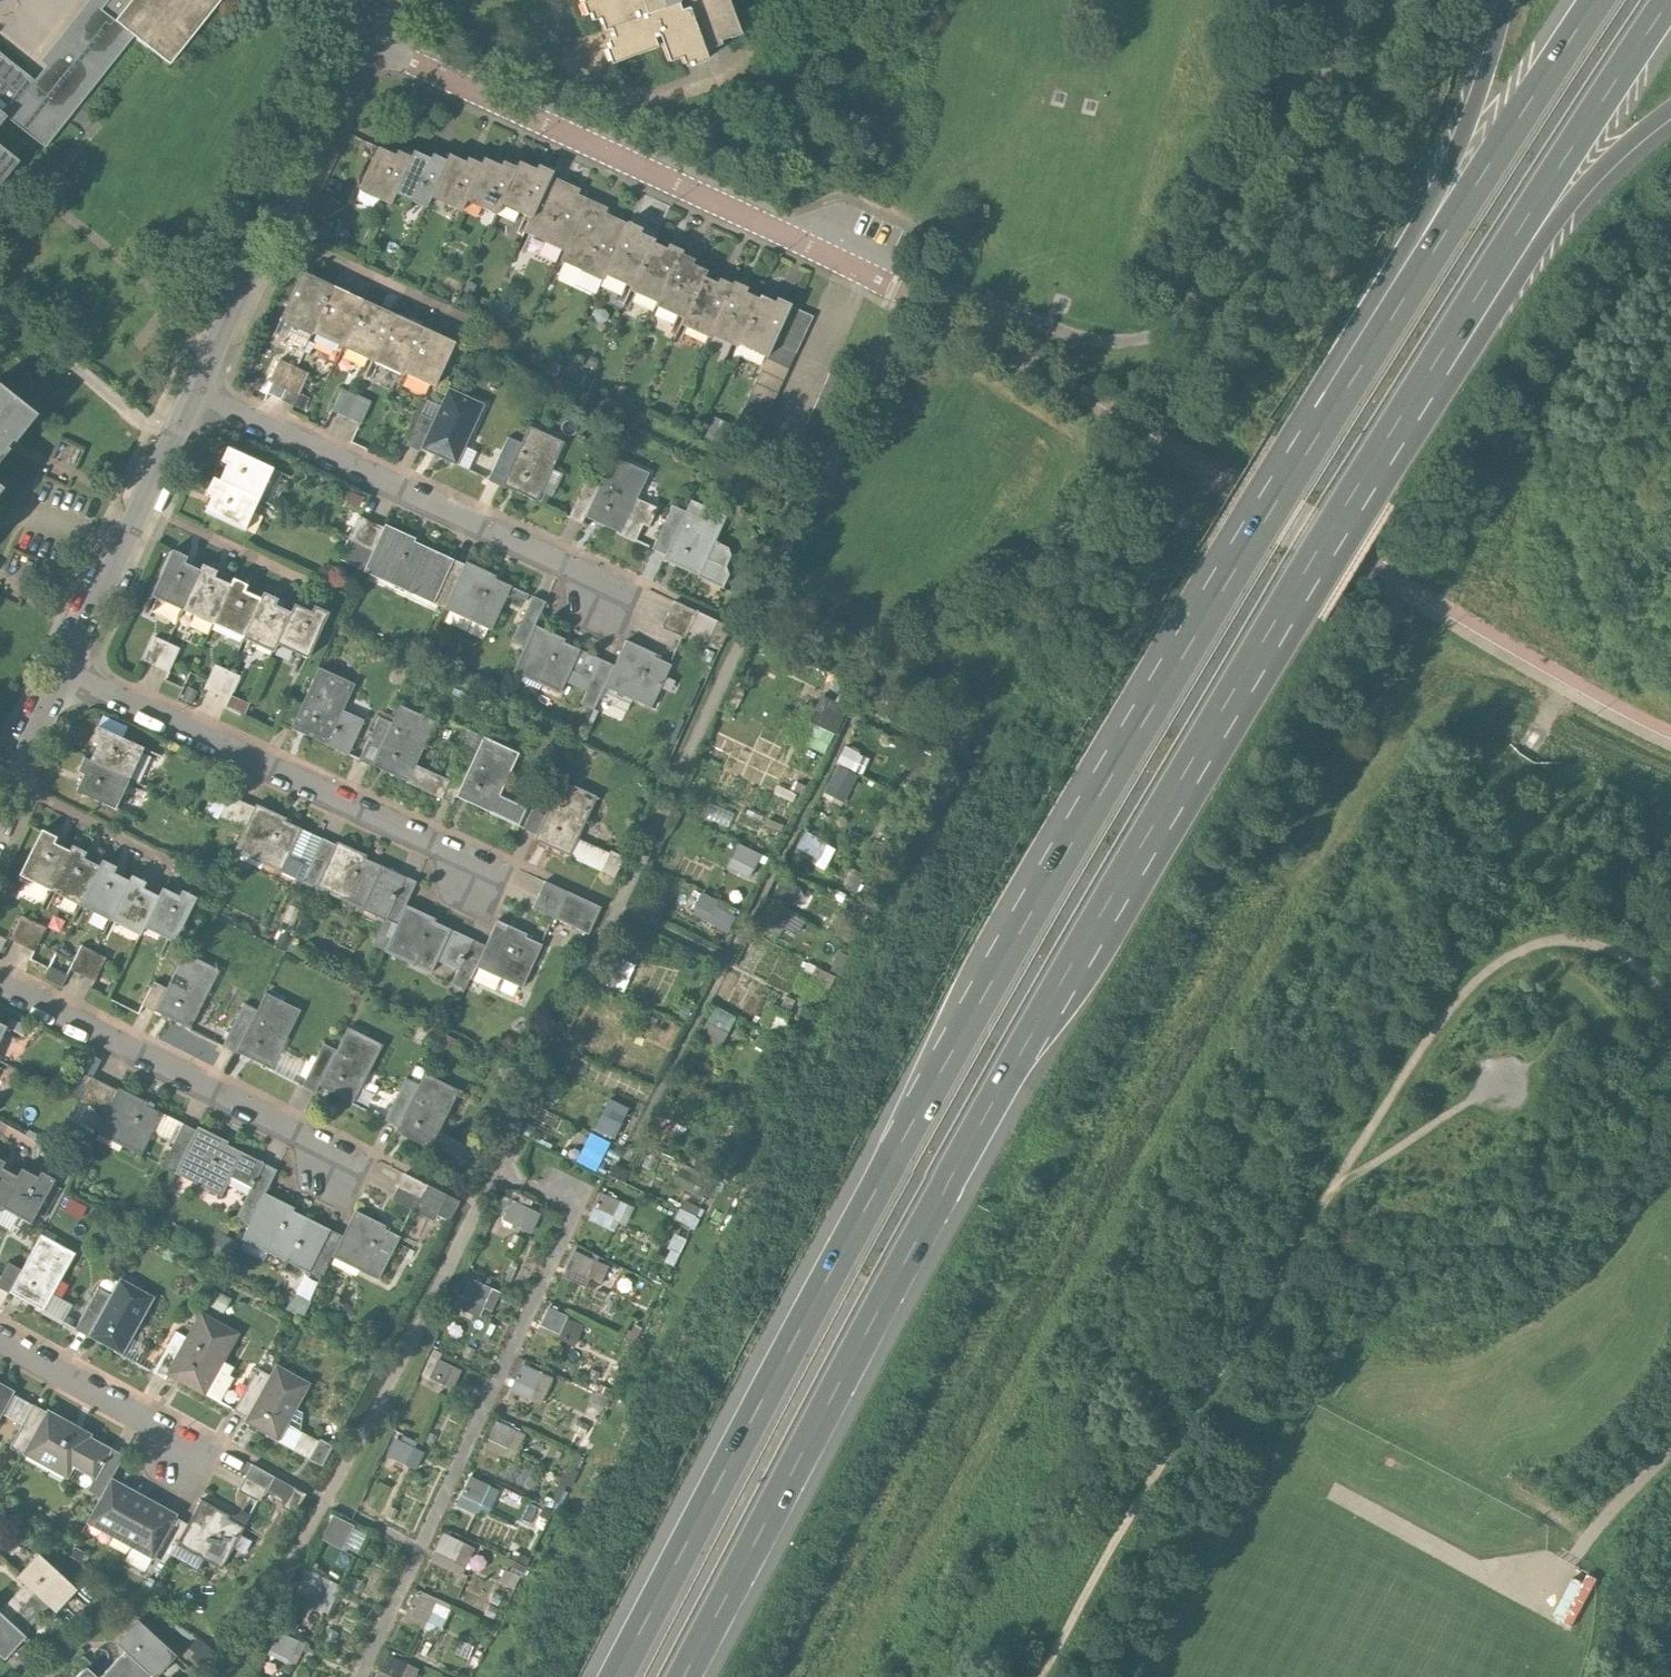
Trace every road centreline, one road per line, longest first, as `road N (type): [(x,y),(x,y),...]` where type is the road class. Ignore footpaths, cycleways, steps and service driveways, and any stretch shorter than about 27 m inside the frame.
road 1 (motorway): [(1351,382),(1012,951),(626,1676)]
road 2 (motorway): [(688,1676),(898,1269),(1411,402)]
road 3 (track): [(1054,1676),(1337,1206),(1474,1000),(1523,953),(1570,942),(1621,947),(1670,991)]
road 4 (residential): [(357,38),(779,231),(888,290)]
road 5 (residential): [(65,676),(505,875)]
road 6 (motorway): [(1411,402),(1670,0)]
road 7 (residential): [(193,397),(611,586)]
road 8 (motorway): [(1601,0),(1351,382)]
road 9 (motorway): [(1511,0),(1479,111),(1432,214),(1359,331),(1351,382)]
road 10 (residential): [(357,38),(193,397)]
road 11 (motorway): [(1411,402),(1583,197),(1670,114)]
road 12 (residential): [(0,981),(343,1161)]
road 13 (residential): [(193,397),(65,676)]
road 14 (residential): [(0,1342),(191,1450)]
road 15 (track): [(1565,1606),(1602,1529),(1670,1464)]
road 16 (residential): [(65,676),(0,810)]

